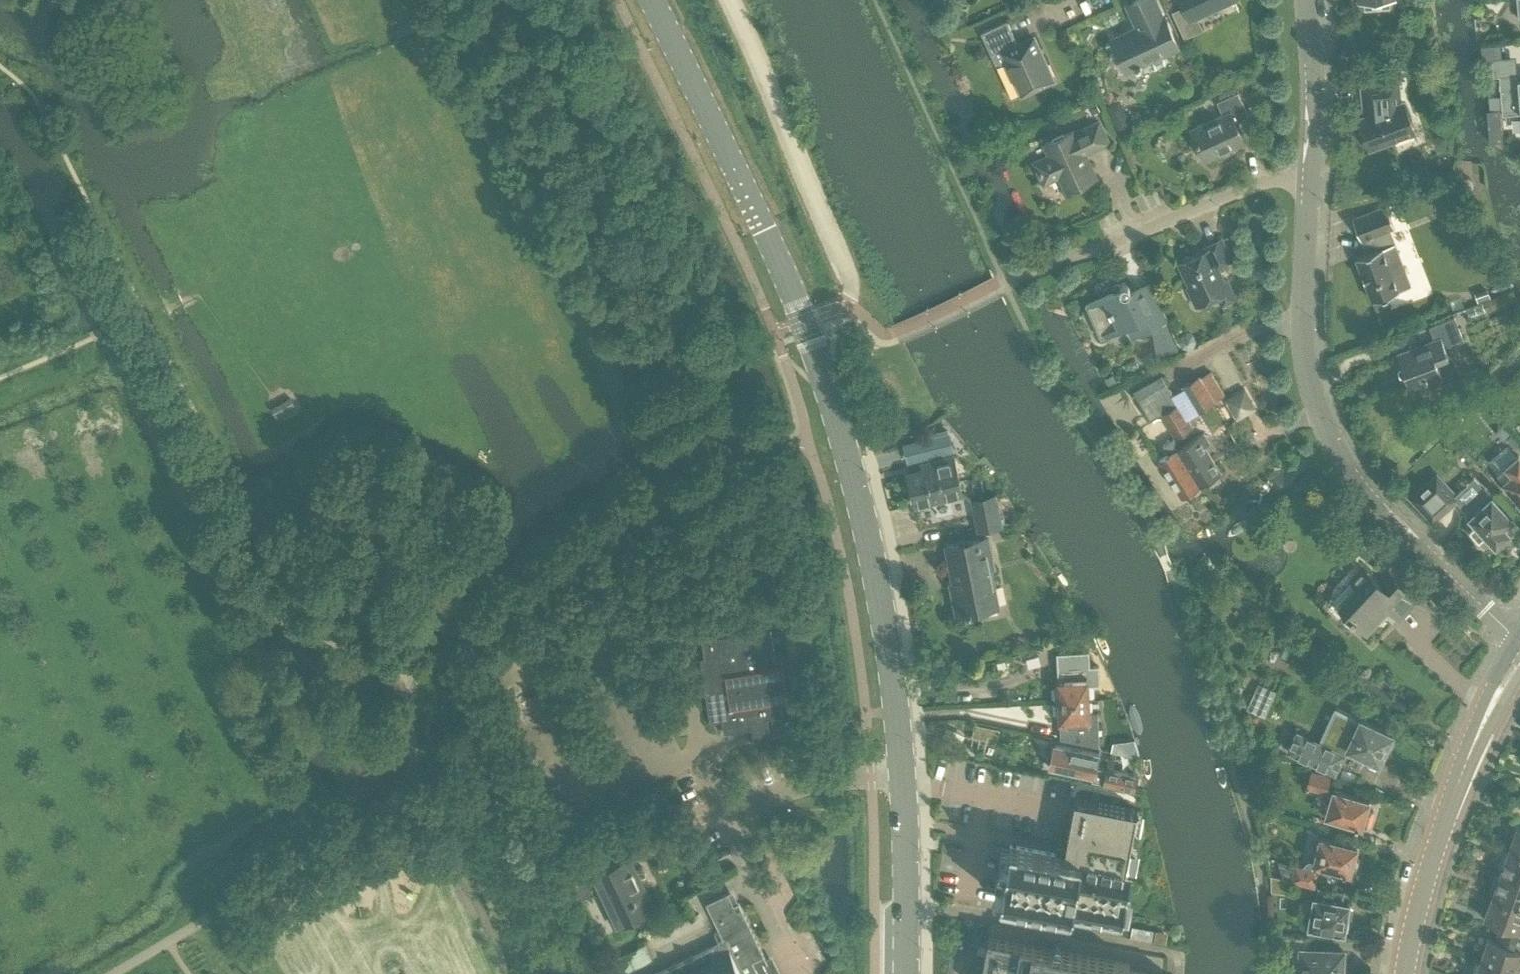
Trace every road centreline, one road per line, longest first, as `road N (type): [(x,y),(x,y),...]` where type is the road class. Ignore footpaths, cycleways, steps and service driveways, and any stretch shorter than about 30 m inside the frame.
road 1 (residential): [(1519,625),(1325,432),(1314,379),(1316,165)]
road 2 (secondary): [(904,771),(861,517),(800,321)]
road 3 (unclassified): [(730,0),(848,276),(845,305),(800,321)]
road 4 (secondary): [(800,321),(650,0)]
road 5 (secondary): [(1406,973),(1418,891),(1457,758),(1519,647)]
road 6 (residential): [(1005,283),(1316,165)]
road 7 (unclassified): [(722,805),(704,759),(684,627),(785,609)]
road 8 (secondary): [(907,973),(904,771)]
road 9 (unclassified): [(804,973),(722,805)]
road 10 (unclassified): [(722,805),(904,771)]
road 11 (residential): [(1316,165),(1313,0)]

